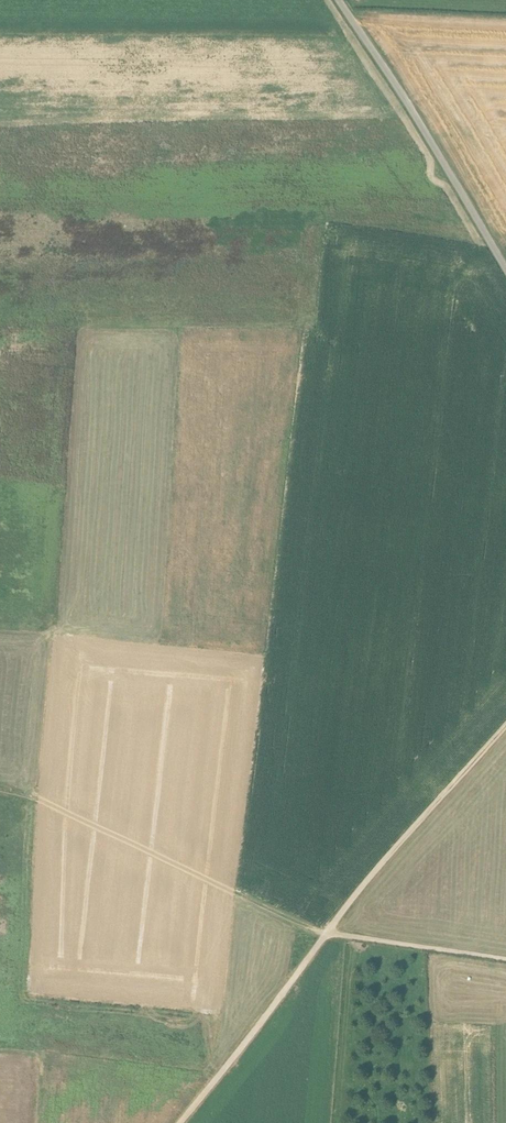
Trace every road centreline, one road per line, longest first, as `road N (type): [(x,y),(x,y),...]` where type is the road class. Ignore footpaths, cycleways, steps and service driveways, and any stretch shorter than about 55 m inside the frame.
road 1 (unclassified): [(505,269),(339,0)]
road 2 (track): [(326,934),(505,726)]
road 3 (track): [(180,1122),(326,934)]
road 4 (track): [(505,959),(326,934)]

